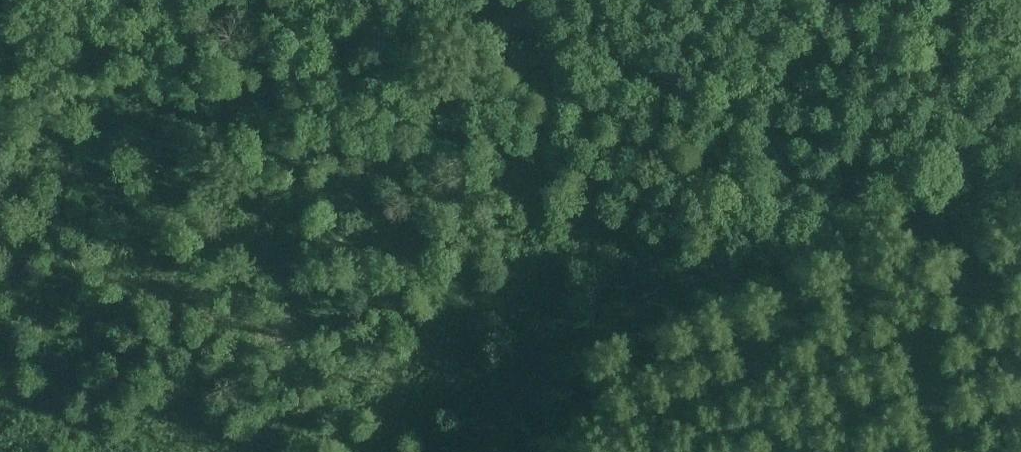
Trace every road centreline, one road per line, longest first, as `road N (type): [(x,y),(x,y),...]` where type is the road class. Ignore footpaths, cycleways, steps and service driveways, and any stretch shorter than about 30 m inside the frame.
road 1 (track): [(483,451),(520,371),(666,294),(1020,146)]

